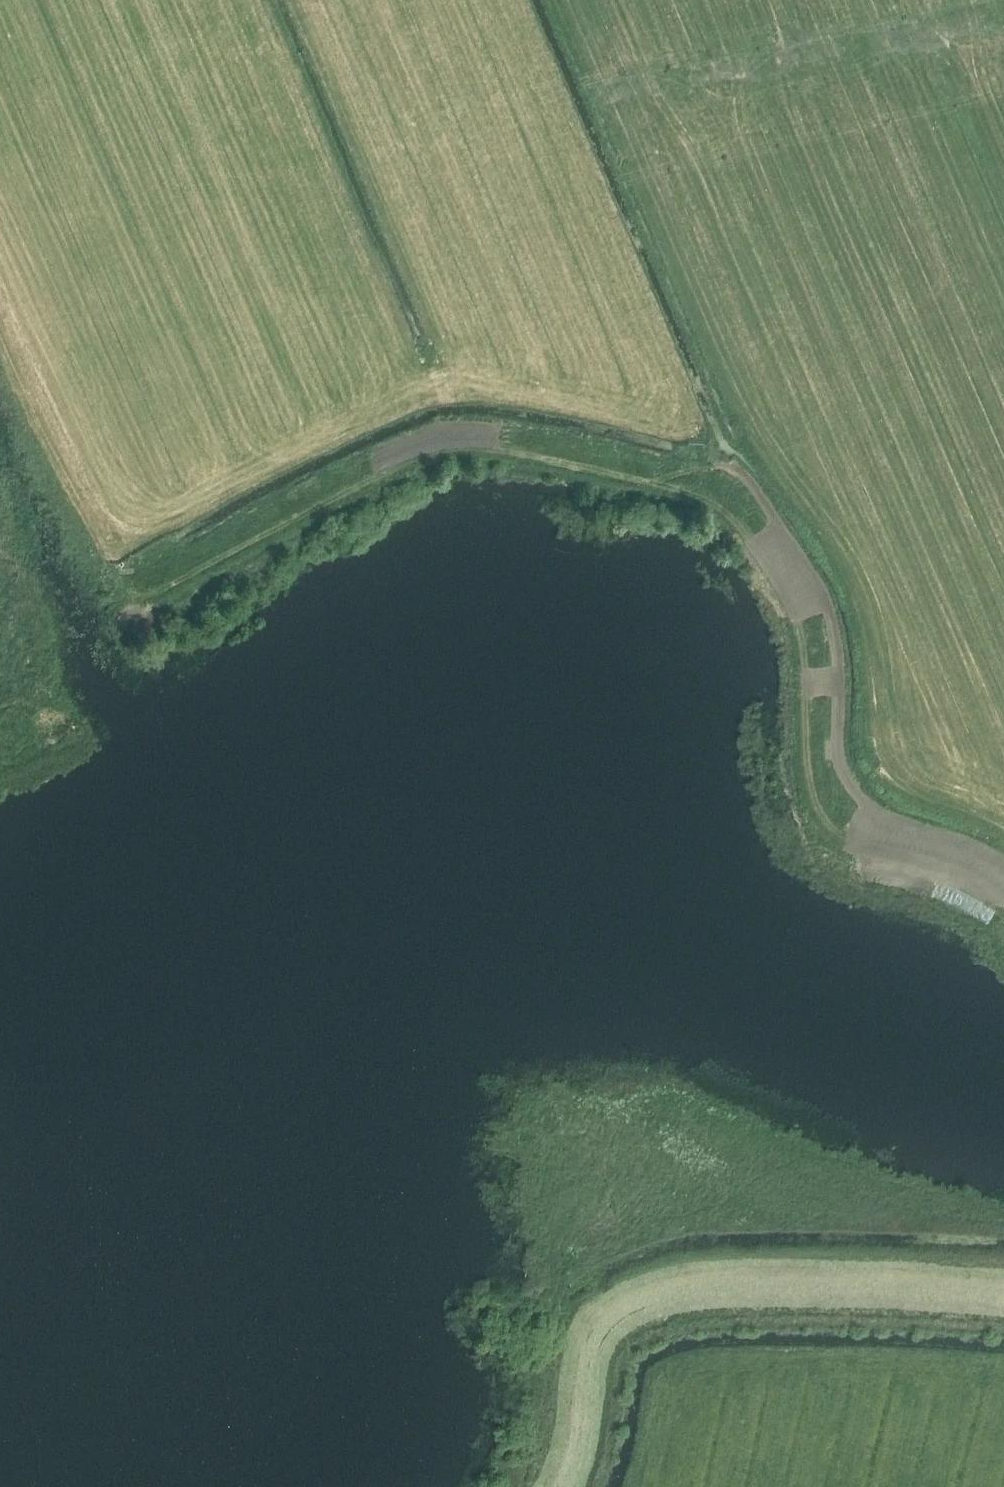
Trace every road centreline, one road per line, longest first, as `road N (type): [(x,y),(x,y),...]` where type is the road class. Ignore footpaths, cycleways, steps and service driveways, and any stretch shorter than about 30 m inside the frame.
road 1 (track): [(545,1486),(569,1413),(579,1340),(613,1299),(664,1280),(731,1273),(1003,1282)]

